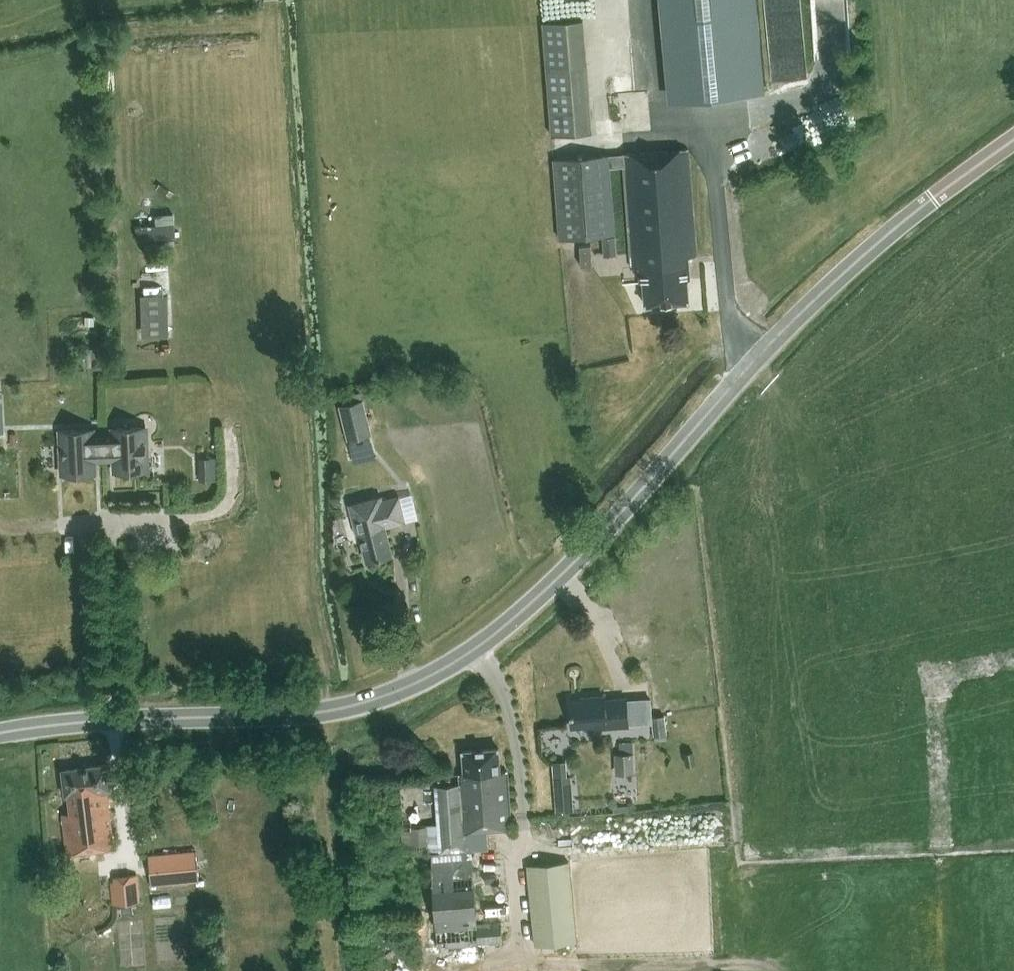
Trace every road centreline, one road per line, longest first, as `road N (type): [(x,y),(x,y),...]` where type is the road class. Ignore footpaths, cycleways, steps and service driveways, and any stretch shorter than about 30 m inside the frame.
road 1 (tertiary): [(0,732),(117,718),(337,712),(442,670),(577,562),(739,376),(840,276),(1013,144)]

